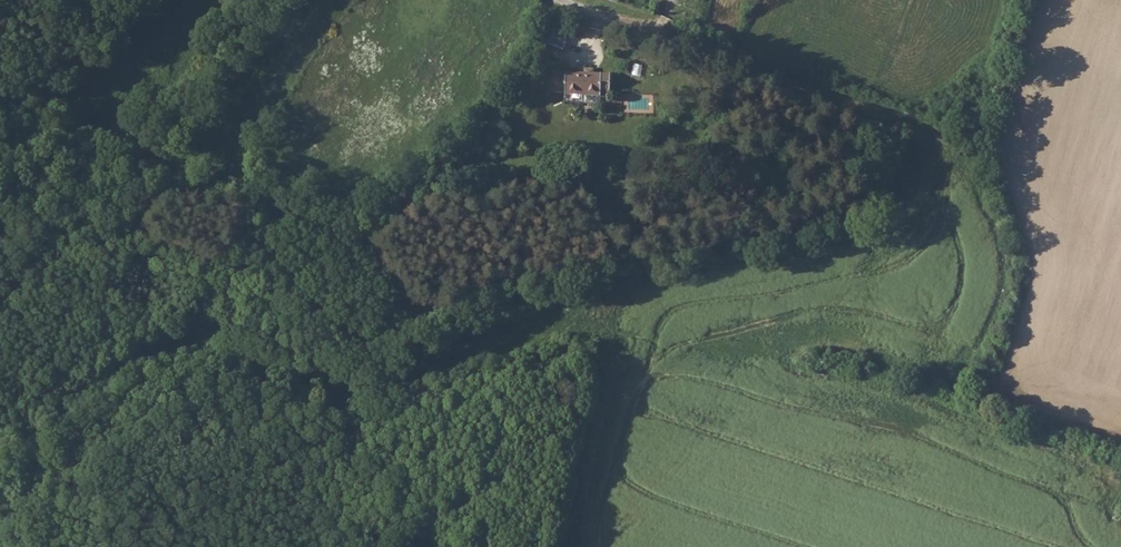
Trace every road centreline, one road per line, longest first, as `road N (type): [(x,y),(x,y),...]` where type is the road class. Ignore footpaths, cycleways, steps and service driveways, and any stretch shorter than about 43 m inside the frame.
road 1 (track): [(0,305),(36,256),(68,229),(181,187),(237,182),(352,219),(383,204),(499,99),(540,41),(550,0)]

